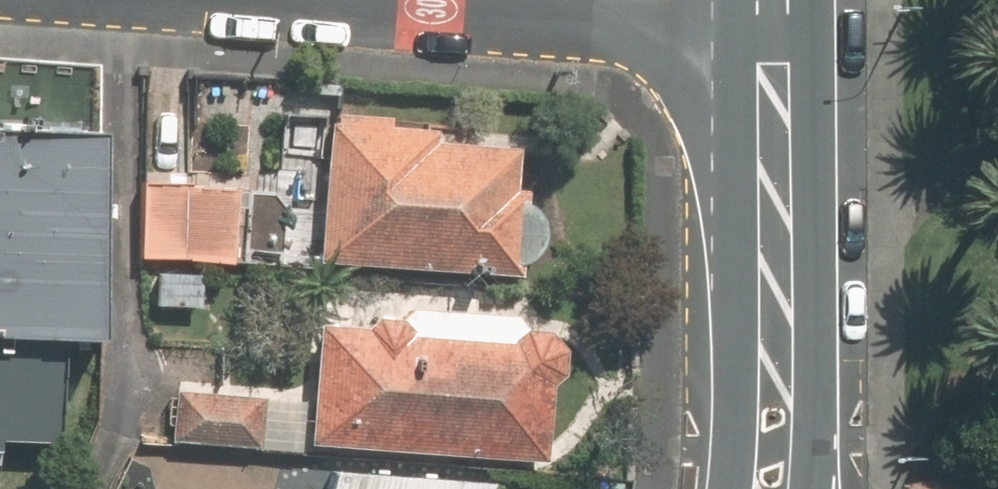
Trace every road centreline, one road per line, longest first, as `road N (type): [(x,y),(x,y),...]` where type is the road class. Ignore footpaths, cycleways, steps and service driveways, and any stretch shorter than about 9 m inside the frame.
road 1 (primary): [(771,0),(780,310),(771,488)]

